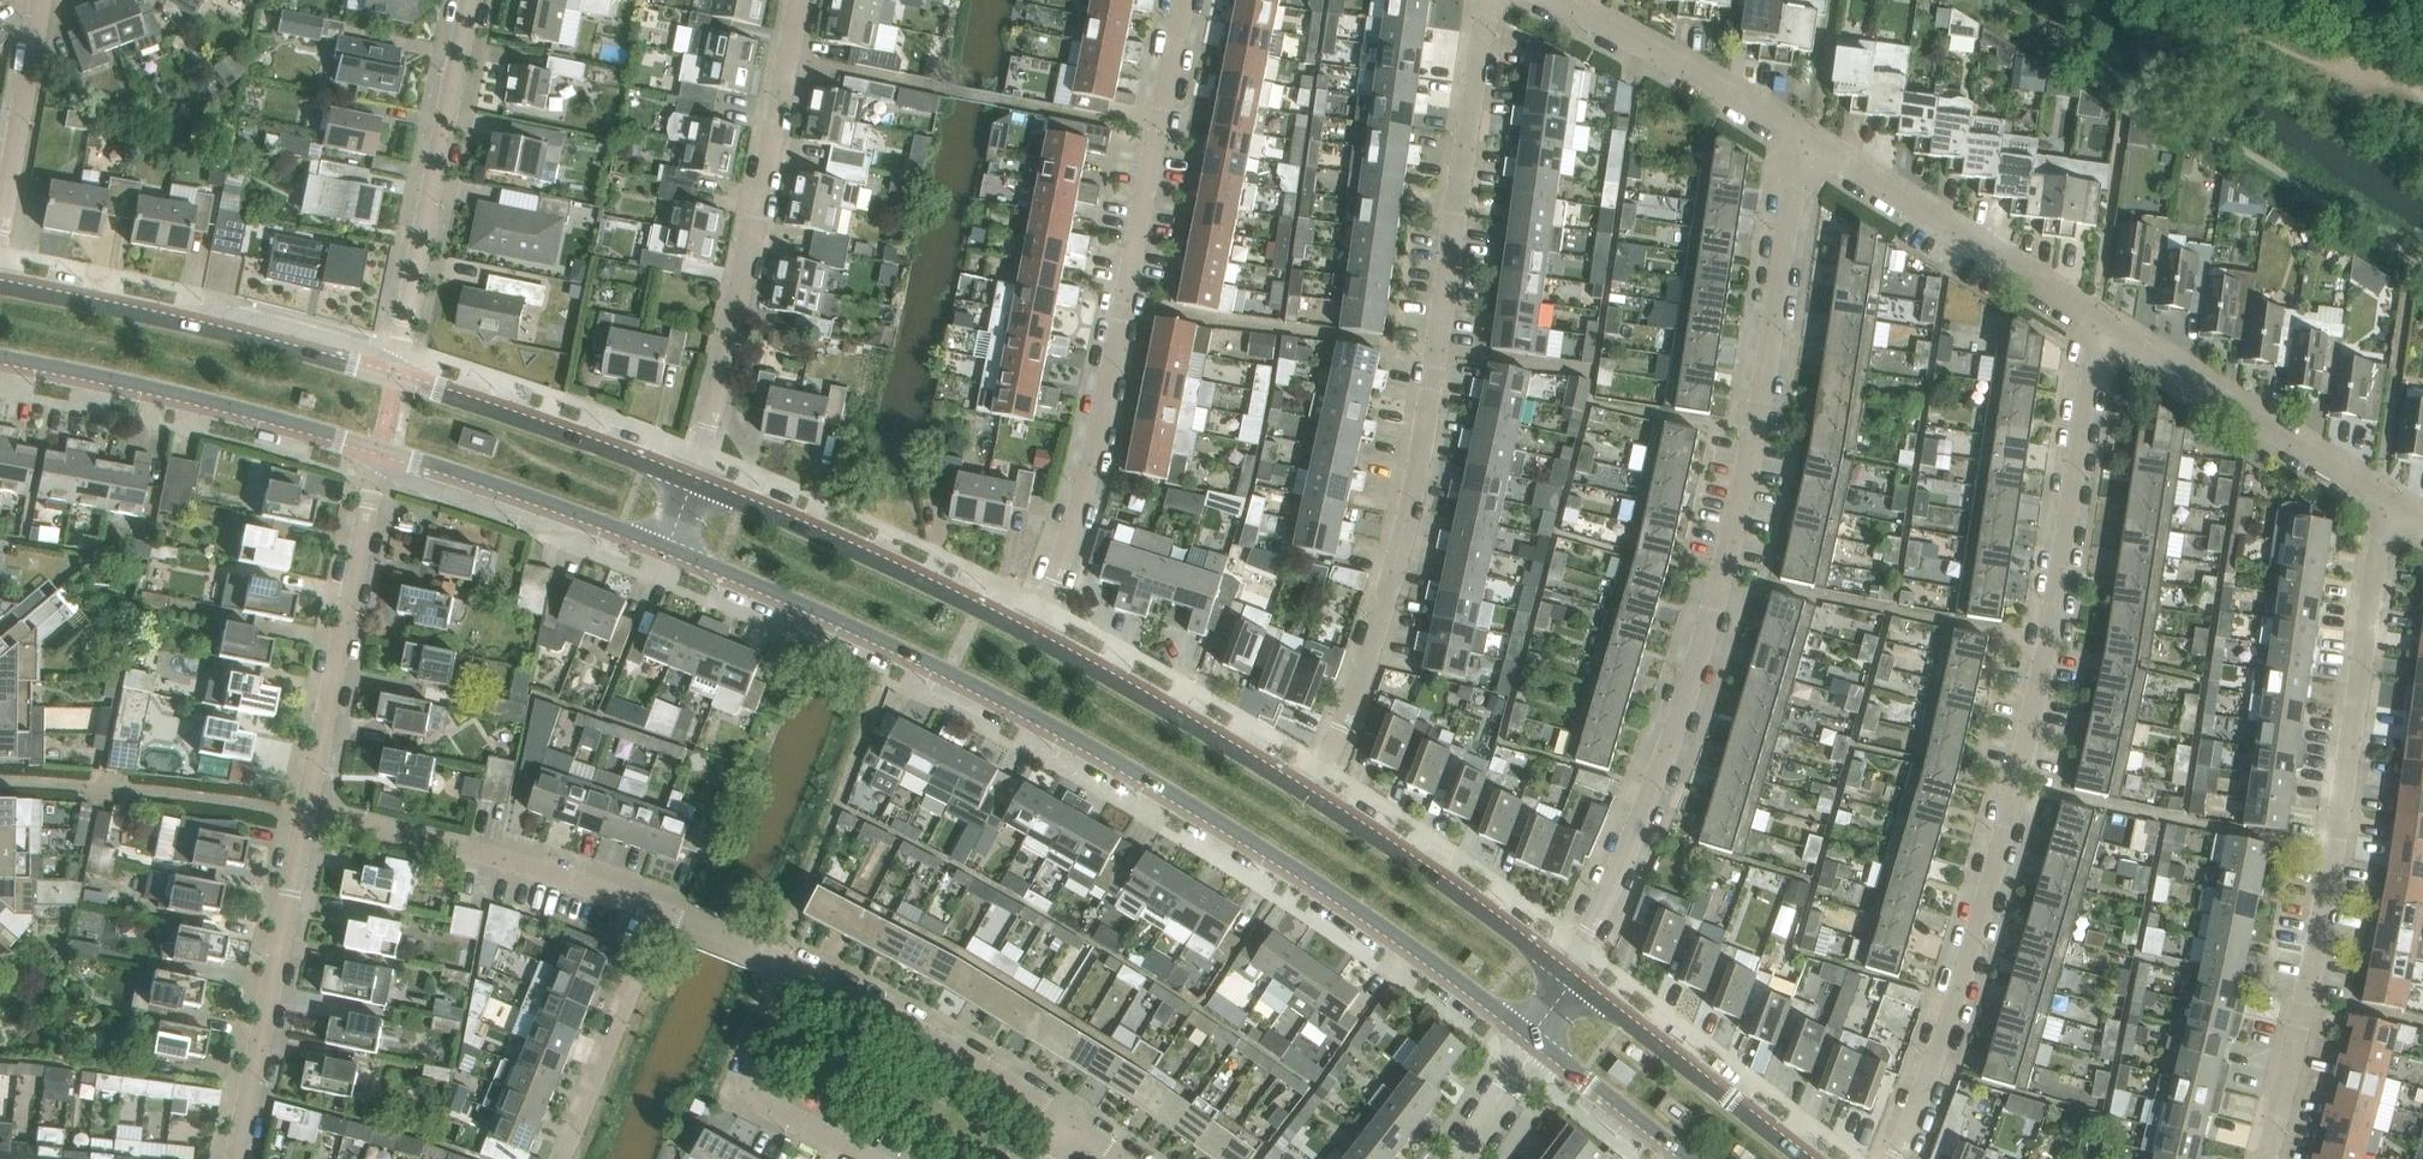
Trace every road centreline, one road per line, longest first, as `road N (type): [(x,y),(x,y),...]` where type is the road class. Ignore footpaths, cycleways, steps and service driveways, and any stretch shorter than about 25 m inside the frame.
road 1 (tertiary): [(668,546),(948,672),(1099,750),(1287,862),(1536,1041)]
road 2 (residential): [(1571,980),(1644,823),(1725,573),(1760,429),(1798,162),(1811,140)]
road 3 (residential): [(1895,1158),(1955,999),(2017,787),(2091,365),(2113,325)]
road 4 (residential): [(1306,792),(1333,756),(1385,593),(1485,0)]
road 5 (residential): [(2269,1158),(2332,861),(2380,539),(2401,504)]
road 6 (residential): [(1032,633),(1091,472),(1185,0)]
road 7 (residential): [(695,480),(796,0)]
road 8 (tertiary): [(398,377),(0,285)]
road 9 (tertiary): [(0,359),(250,409),(381,447)]
road 10 (residential): [(398,377),(471,0)]
road 11 (residential): [(308,815),(381,447)]
road 12 (tertiary): [(1032,633),(695,480)]
road 13 (residential): [(660,914),(498,861),(308,815)]
road 14 (unclassified): [(2113,325),(1811,140)]
road 15 (residential): [(239,1158),(308,815)]
road 16 (unclassified): [(2401,504),(2113,325)]
road 17 (residential): [(1075,1129),(944,1047),(792,969)]
road 18 (tertiary): [(1571,980),(1306,792)]
road 19 (tertiary): [(1306,792),(1032,633)]
road 20 (tertiary): [(695,480),(398,377)]
road 21 (tertiary): [(381,447),(668,546)]
road 22 (tertiary): [(1807,1158),(1571,980)]
road 23 (unclassified): [(1811,140),(1553,0)]
road 24 (residential): [(563,1158),(660,914)]
road 25 (residential): [(866,1158),(775,1108),(754,1083),(753,1051),(792,969)]
road 26 (residential): [(0,224),(39,0)]
road 27 (tertiary): [(1536,1041),(1688,1158)]
road 28 (residential): [(792,969),(660,914)]
road 29 (residential): [(1458,1158),(1536,1041)]

